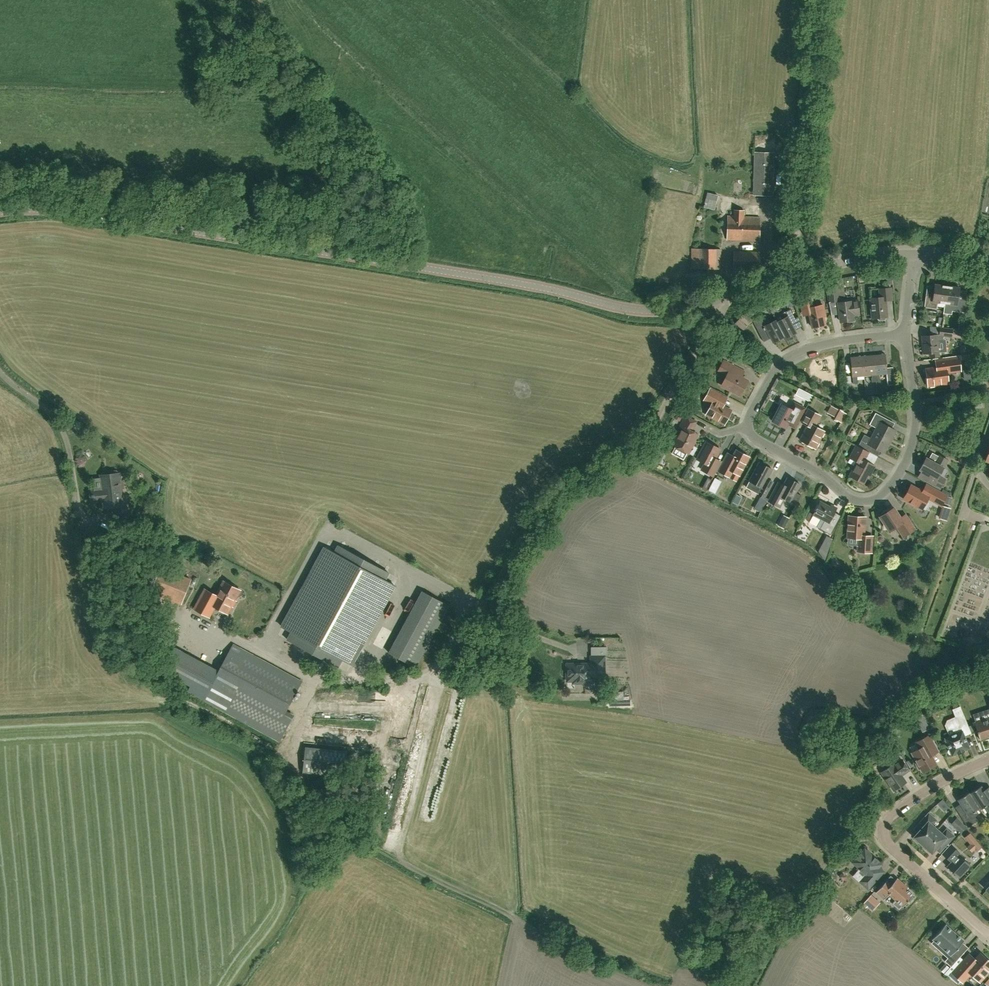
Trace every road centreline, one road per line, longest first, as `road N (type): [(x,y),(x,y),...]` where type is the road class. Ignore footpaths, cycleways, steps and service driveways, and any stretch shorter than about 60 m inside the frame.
road 1 (tertiary): [(719,301),(627,309),(531,285),(150,224),(62,211),(0,214)]
road 2 (unclassified): [(426,677),(489,597),(553,493),(594,459),(645,438),(715,326),(719,301)]
road 3 (residential): [(748,427),(846,499),(881,496),(901,472),(914,433),(906,332)]
road 4 (unclassified): [(141,606),(103,587),(86,558),(60,434),(0,370)]
road 5 (residential): [(988,937),(882,831),(914,798),(988,759)]
road 6 (track): [(795,277),(818,0)]
road 7 (residential): [(748,427),(783,358),(812,346),(906,332)]
road 8 (tertiary): [(795,277),(915,253)]

